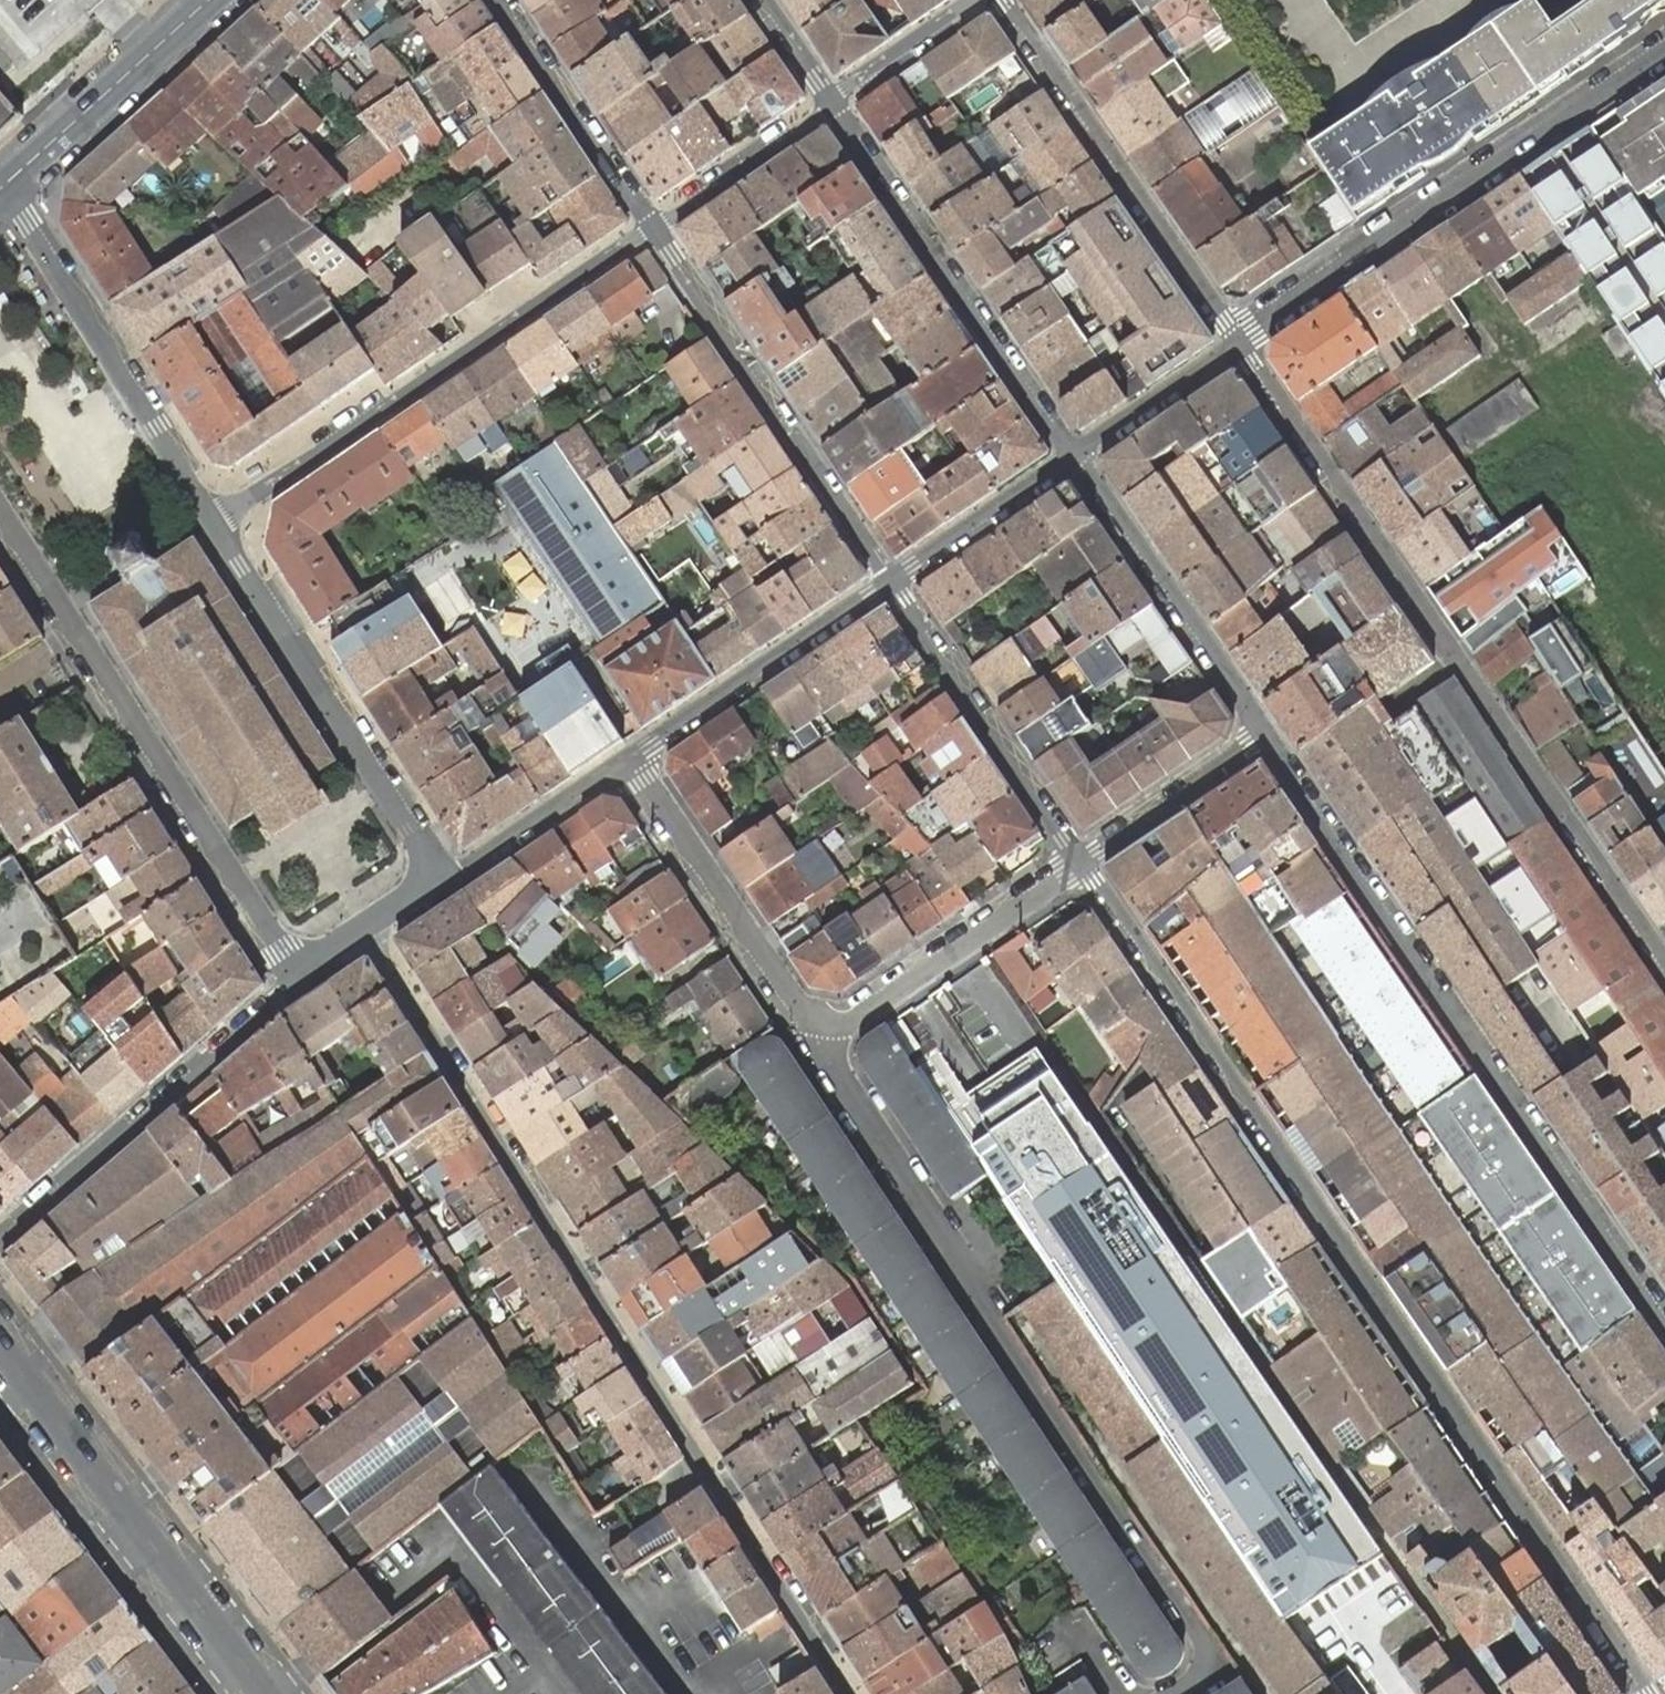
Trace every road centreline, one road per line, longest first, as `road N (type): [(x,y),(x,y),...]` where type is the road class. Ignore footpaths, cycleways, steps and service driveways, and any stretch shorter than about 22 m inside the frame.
road 1 (residential): [(1084,864),(1649,1693)]
road 2 (residential): [(372,933),(855,1693)]
road 3 (residential): [(1180,1693),(1205,1677),(1210,1655),(1203,1638),(823,1054),(824,1025)]
road 4 (residential): [(1238,343),(1664,957)]
road 5 (residential): [(1664,1320),(1268,741)]
road 6 (residential): [(299,981),(0,512)]
road 7 (residential): [(219,523),(653,226)]
road 8 (residential): [(1664,52),(1238,343)]
road 9 (secondary): [(268,1693),(0,1343)]
road 10 (residential): [(1072,456),(828,100)]
road 11 (residential): [(653,226),(892,579)]
road 12 (residential): [(219,523),(448,882)]
road 13 (residential): [(1007,0),(1238,343)]
road 14 (residential): [(0,191),(219,523)]
road 15 (residential): [(299,981),(0,1238)]
road 16 (residential): [(1268,741),(1072,456)]
road 17 (residential): [(892,579),(1084,864)]
road 18 (residential): [(630,758),(804,1013),(824,1025)]
road 19 (residential): [(892,579),(630,758)]
road 20 (residential): [(824,1025),(843,1024),(1084,864)]
road 21 (secondary): [(0,189),(208,0)]
road 22 (residential): [(498,0),(653,226)]
road 23 (residential): [(1084,864),(1268,741)]
road 24 (residential): [(630,758),(448,882)]
road 25 (residential): [(1072,456),(892,579)]
road 26 (residential): [(653,226),(828,100)]
road 27 (residential): [(1238,343),(1072,456)]
road 28 (residential): [(828,100),(972,0)]
road 29 (residential): [(828,100),(761,0)]

